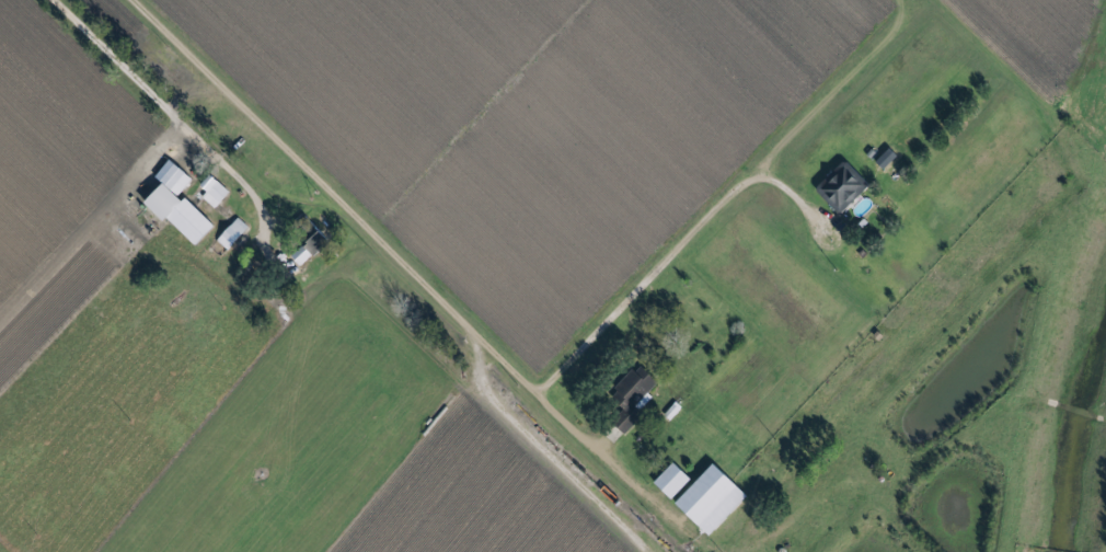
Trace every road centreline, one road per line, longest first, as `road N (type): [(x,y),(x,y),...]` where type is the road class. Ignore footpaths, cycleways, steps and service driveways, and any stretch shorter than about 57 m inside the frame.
road 1 (residential): [(752,513),(718,539),(682,534),(137,0)]
road 2 (residential): [(64,0),(296,226)]
road 3 (residential): [(493,346),(329,551)]
road 4 (track): [(482,359),(488,388),(649,551)]

